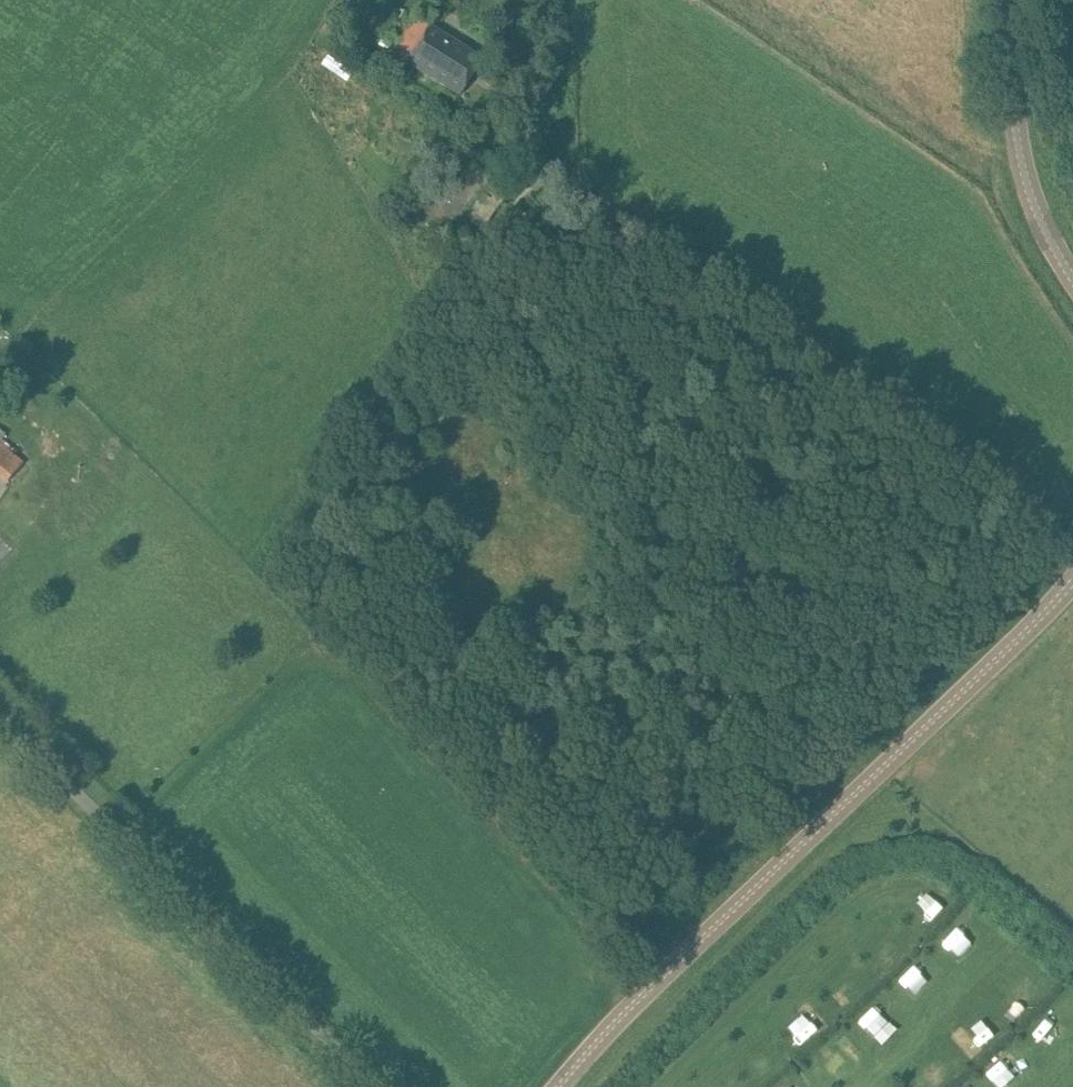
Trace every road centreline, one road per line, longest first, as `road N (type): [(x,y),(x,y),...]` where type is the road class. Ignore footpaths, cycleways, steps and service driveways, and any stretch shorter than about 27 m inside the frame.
road 1 (tertiary): [(561,1086),(777,865),(1072,584)]
road 2 (track): [(1072,546),(791,324),(520,157)]
road 3 (unclassified): [(386,1086),(0,709)]
road 4 (tertiary): [(1072,279),(1041,222),(1020,155),(1016,0)]

